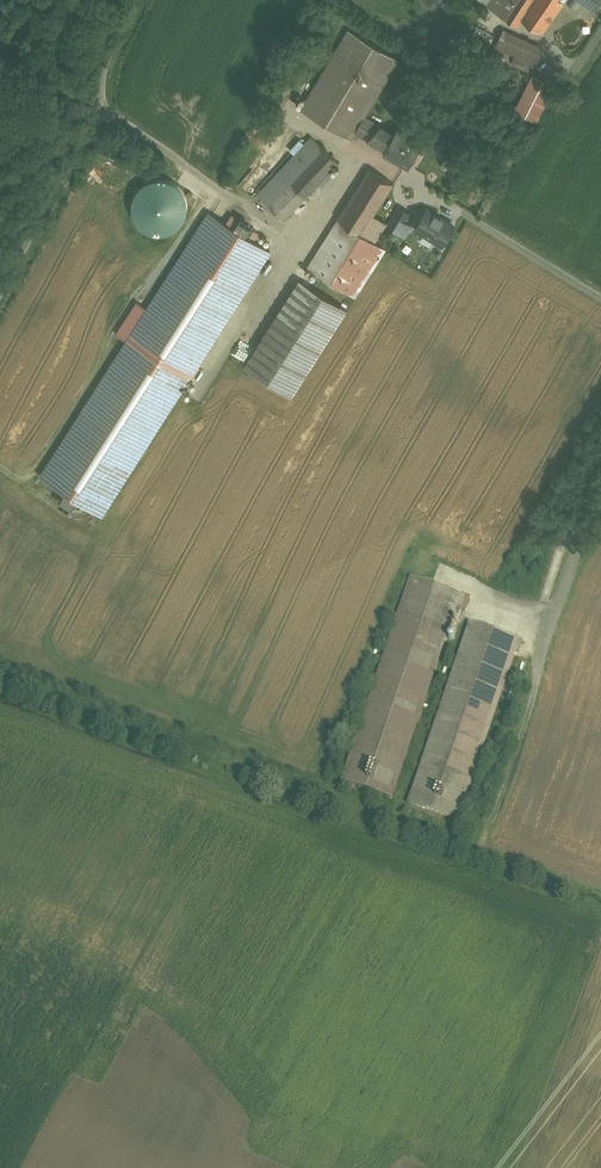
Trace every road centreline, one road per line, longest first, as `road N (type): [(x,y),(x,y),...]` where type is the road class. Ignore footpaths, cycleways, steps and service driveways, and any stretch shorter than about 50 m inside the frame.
road 1 (unclassified): [(123,0),(0,255)]

